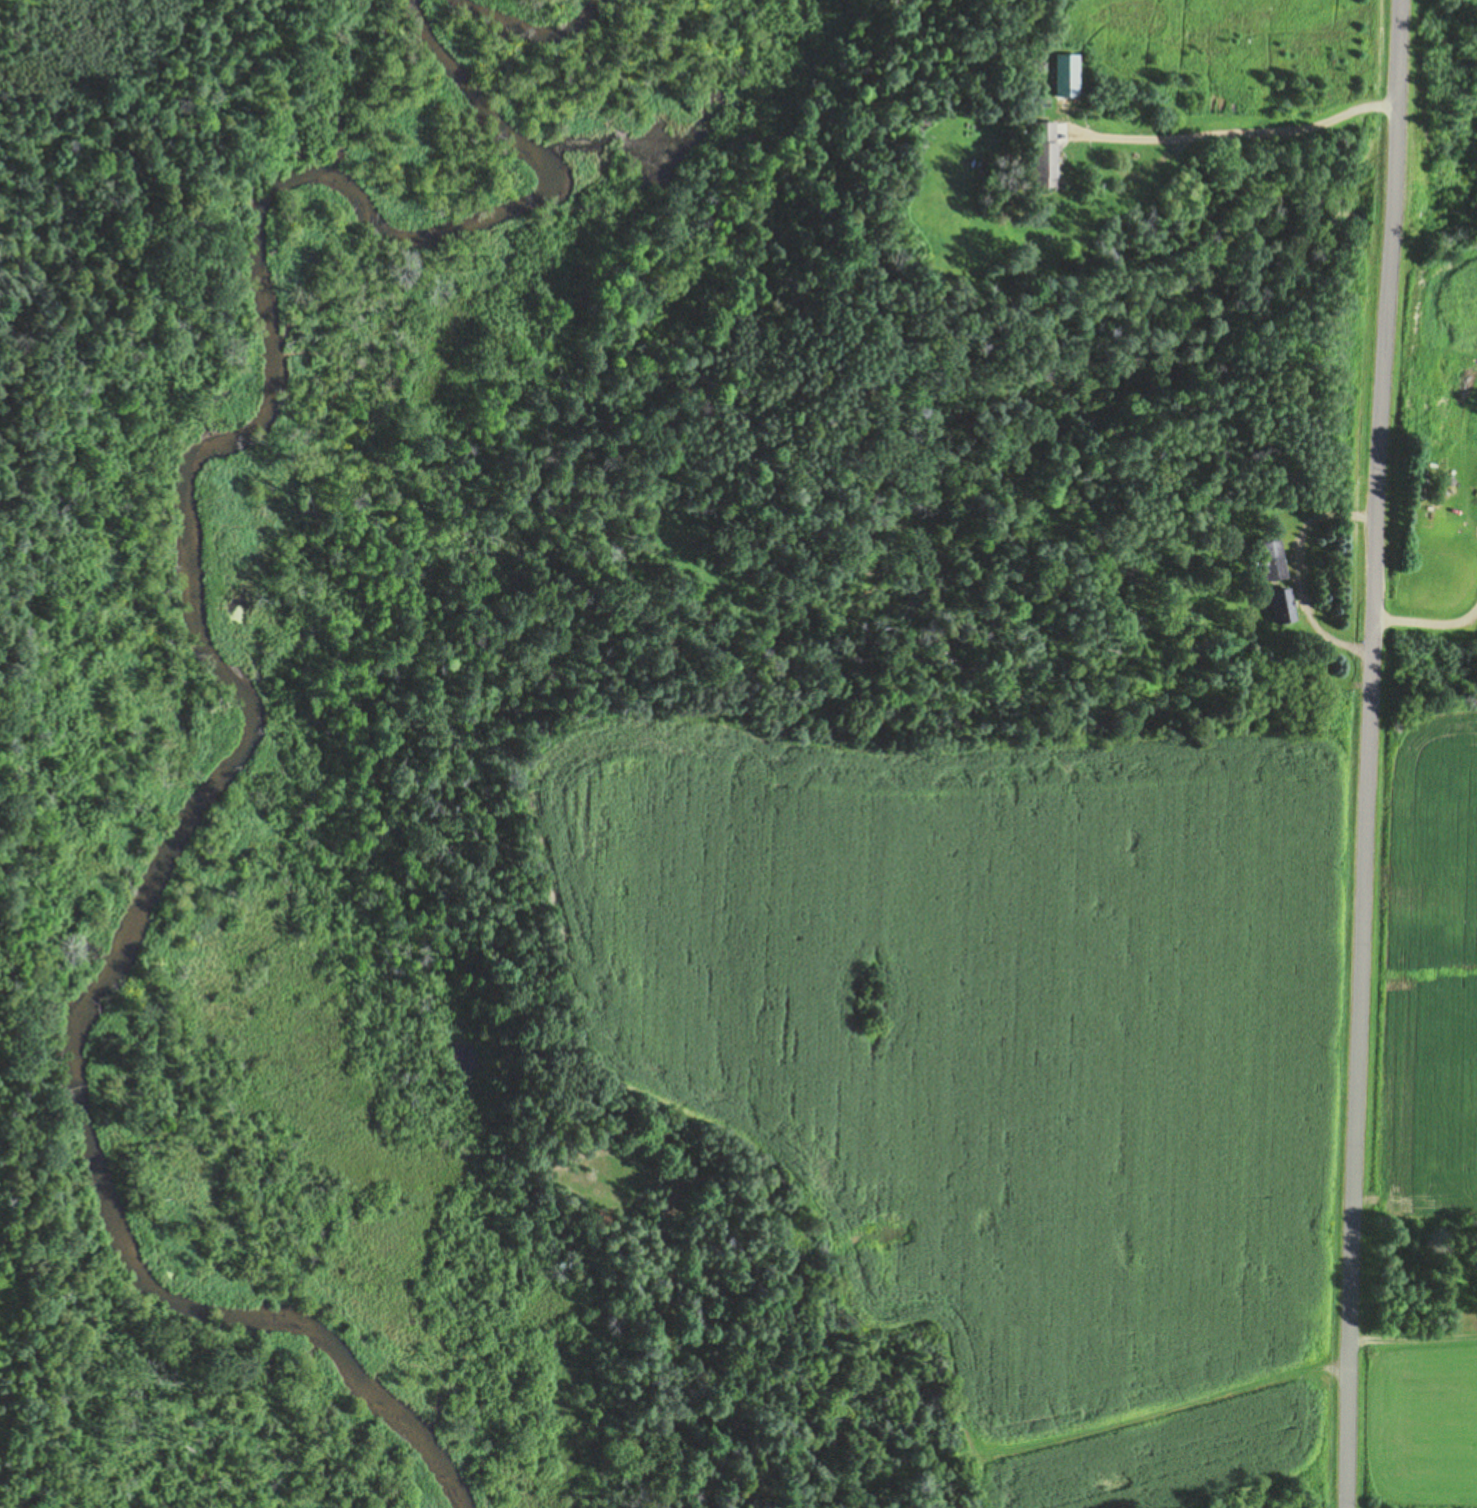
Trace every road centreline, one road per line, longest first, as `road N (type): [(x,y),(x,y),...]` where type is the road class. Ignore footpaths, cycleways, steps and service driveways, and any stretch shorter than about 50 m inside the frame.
road 1 (residential): [(1351,1507),(1406,0)]

